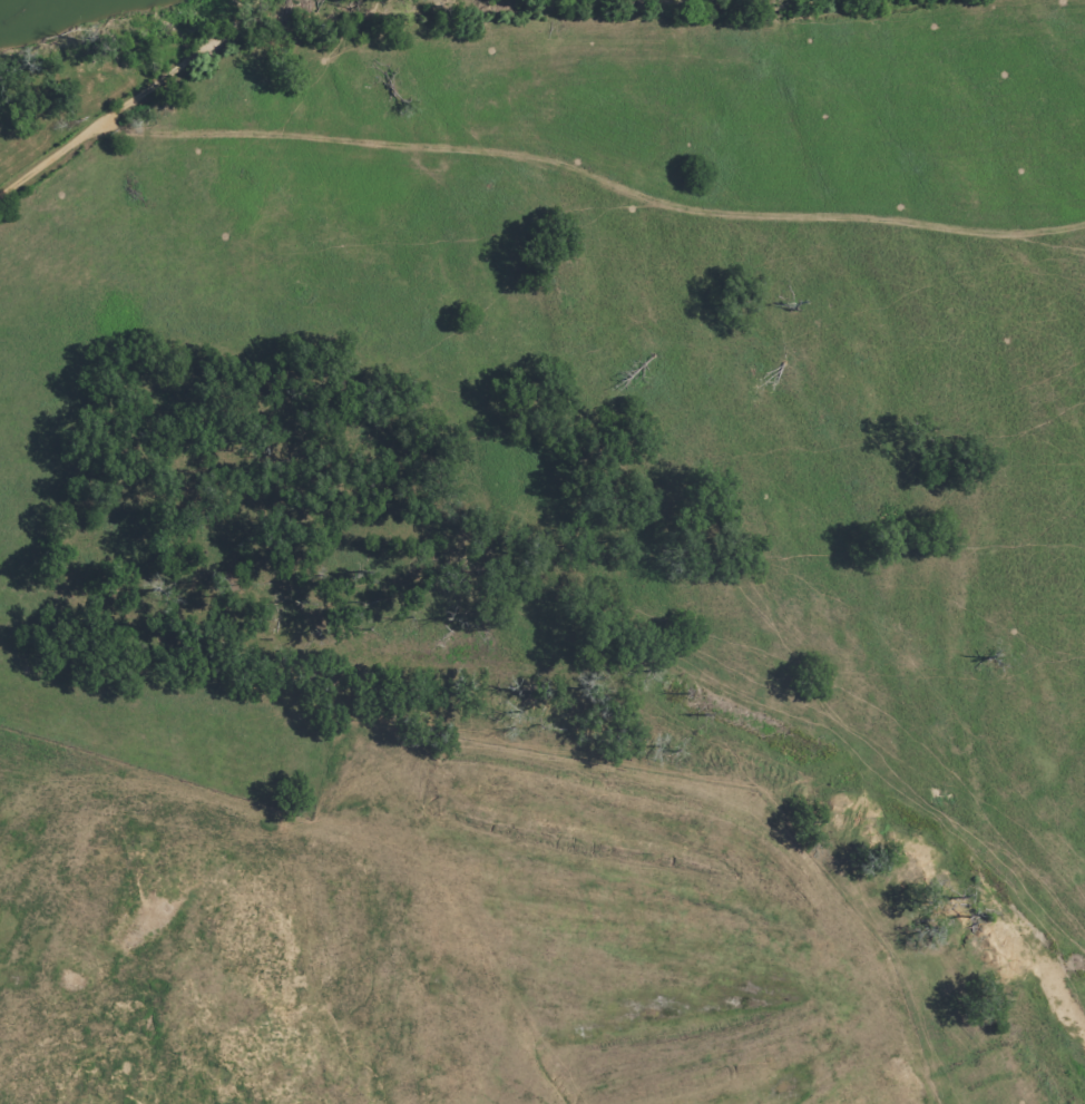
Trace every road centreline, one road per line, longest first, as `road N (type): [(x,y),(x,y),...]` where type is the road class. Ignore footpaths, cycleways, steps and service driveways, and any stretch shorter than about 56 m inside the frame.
road 1 (residential): [(84,145),(119,127),(395,137),(565,159),(680,201),(776,215),(1084,223)]

